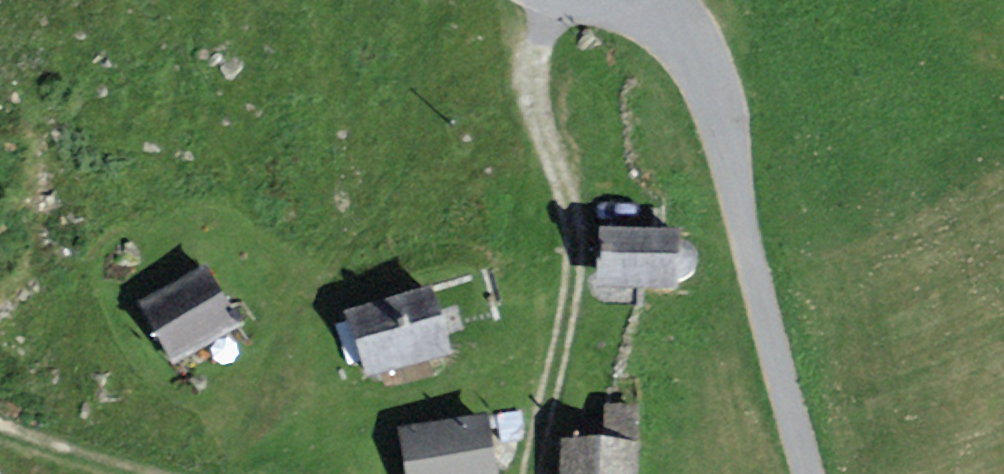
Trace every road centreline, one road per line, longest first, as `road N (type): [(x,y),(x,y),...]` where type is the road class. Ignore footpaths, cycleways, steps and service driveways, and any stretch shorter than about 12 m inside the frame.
road 1 (unclassified): [(803,473),(701,81),(651,0)]
road 2 (track): [(0,426),(144,473)]

